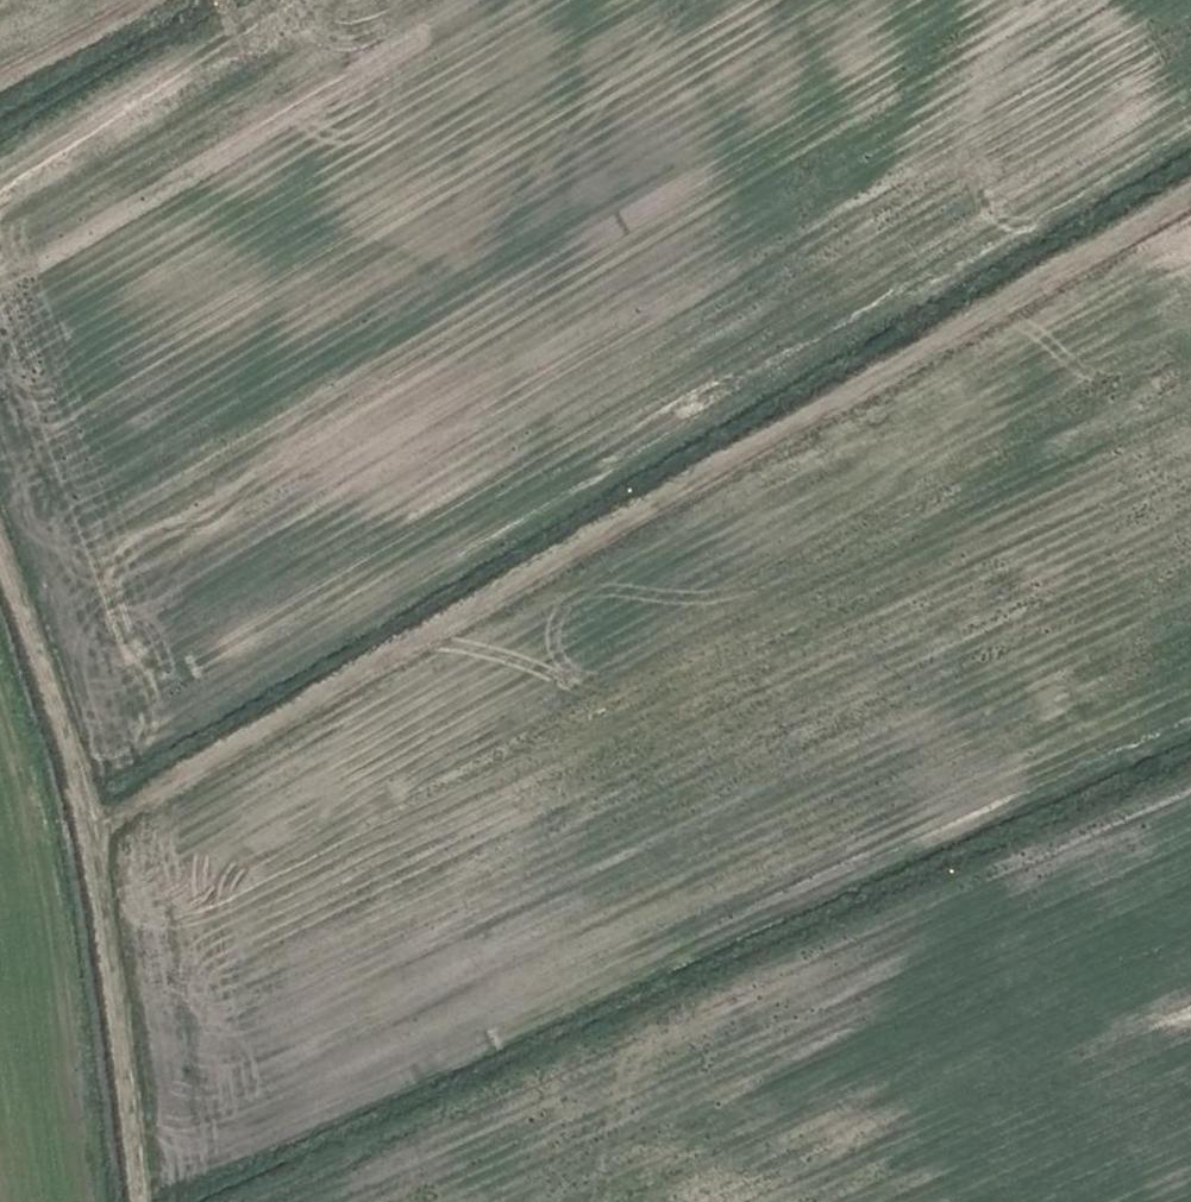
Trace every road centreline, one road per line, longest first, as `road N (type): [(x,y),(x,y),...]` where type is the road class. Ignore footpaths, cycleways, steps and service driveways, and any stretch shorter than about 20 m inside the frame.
road 1 (track): [(0,537),(131,1011),(154,1201)]

